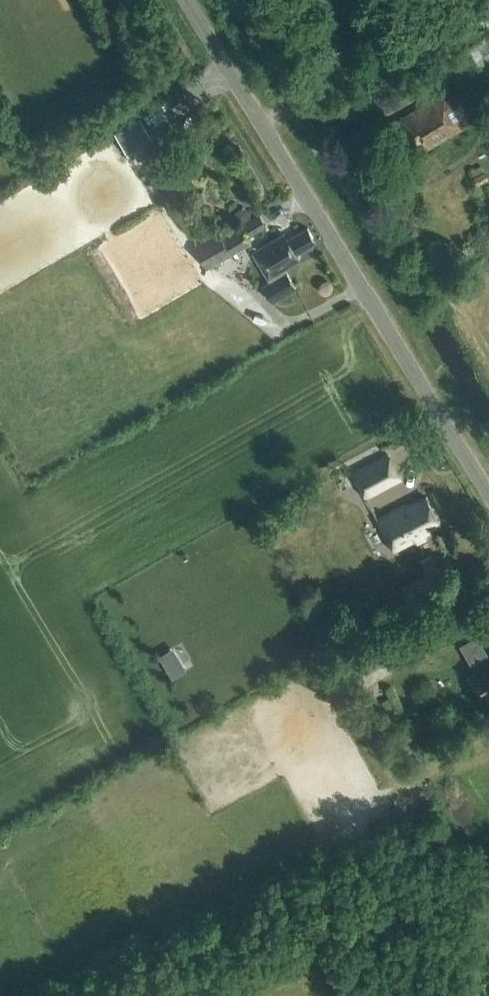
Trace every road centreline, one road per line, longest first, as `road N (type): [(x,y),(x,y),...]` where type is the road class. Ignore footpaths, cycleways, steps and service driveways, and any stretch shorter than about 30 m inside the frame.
road 1 (unclassified): [(488,484),(197,0)]

